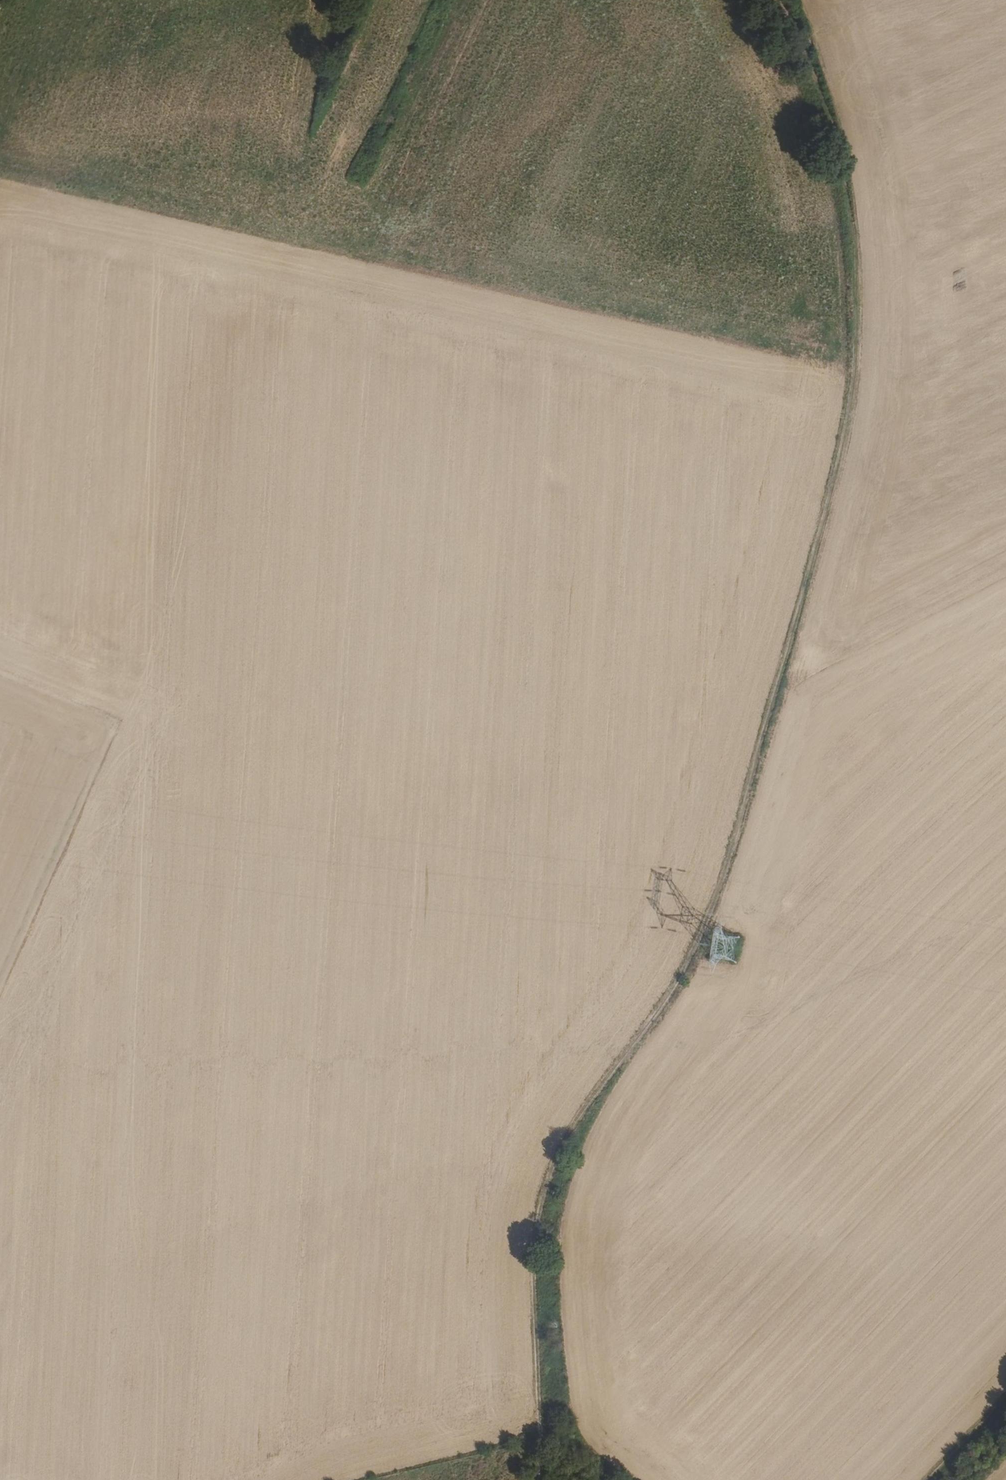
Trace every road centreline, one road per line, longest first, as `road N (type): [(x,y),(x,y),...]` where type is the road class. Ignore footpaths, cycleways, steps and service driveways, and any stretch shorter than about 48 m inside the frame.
road 1 (track): [(537,1479),(534,1233),(560,1143),(677,982),(740,815),(850,412),(857,312),(847,188),(809,66),(778,0)]

